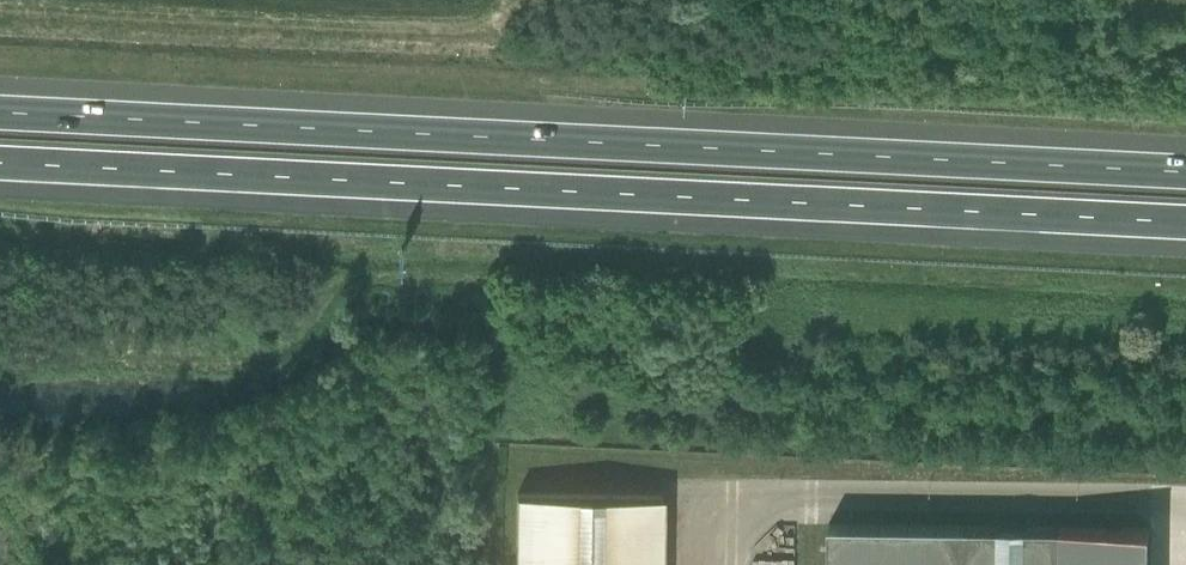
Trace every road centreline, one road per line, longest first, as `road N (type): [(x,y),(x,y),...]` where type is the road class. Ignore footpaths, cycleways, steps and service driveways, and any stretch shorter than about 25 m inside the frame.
road 1 (motorway): [(1185,168),(0,105)]
road 2 (motorway): [(0,157),(1185,219)]

